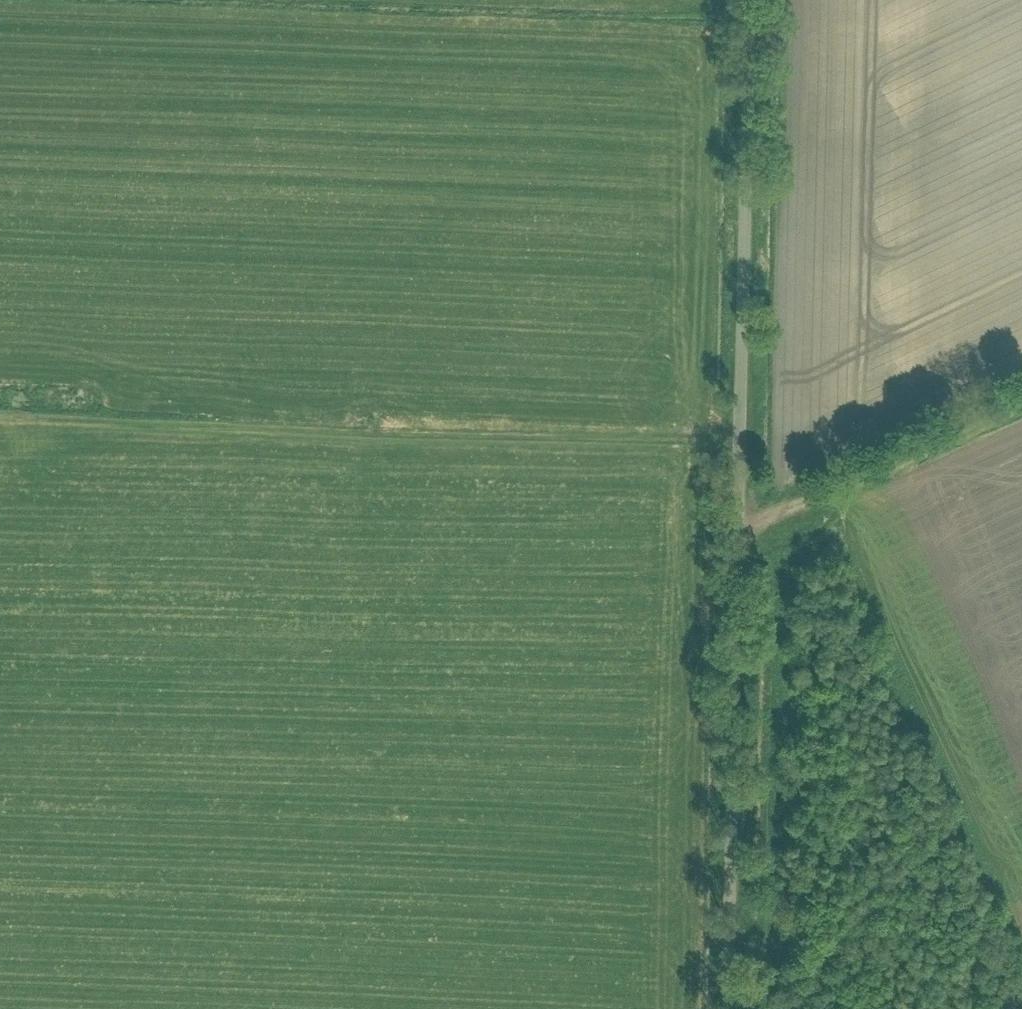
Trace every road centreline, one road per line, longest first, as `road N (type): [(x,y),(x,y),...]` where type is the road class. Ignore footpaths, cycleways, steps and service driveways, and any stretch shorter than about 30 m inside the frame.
road 1 (unclassified): [(749,0),(727,1008)]
road 2 (track): [(737,516),(1021,398)]

